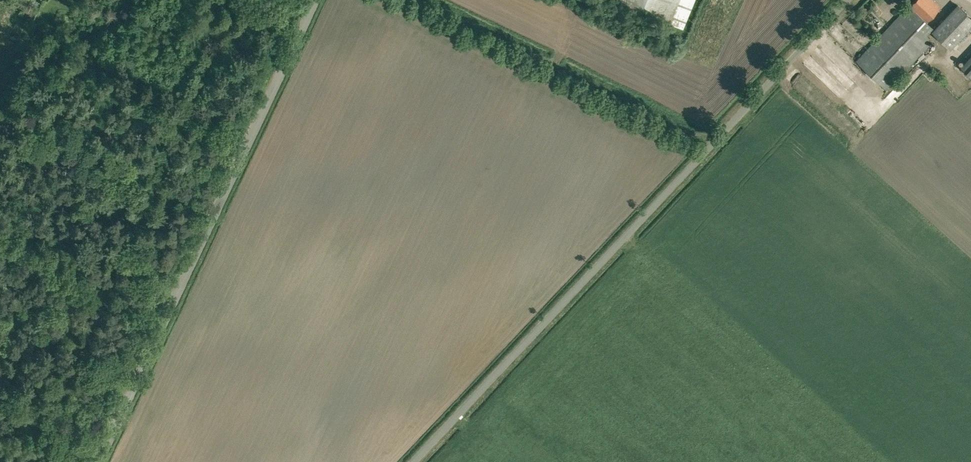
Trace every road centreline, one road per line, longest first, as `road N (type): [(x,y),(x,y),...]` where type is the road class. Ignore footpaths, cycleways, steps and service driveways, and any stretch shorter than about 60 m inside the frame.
road 1 (unclassified): [(413,461),(847,0)]
road 2 (unclassified): [(100,461),(317,0)]

